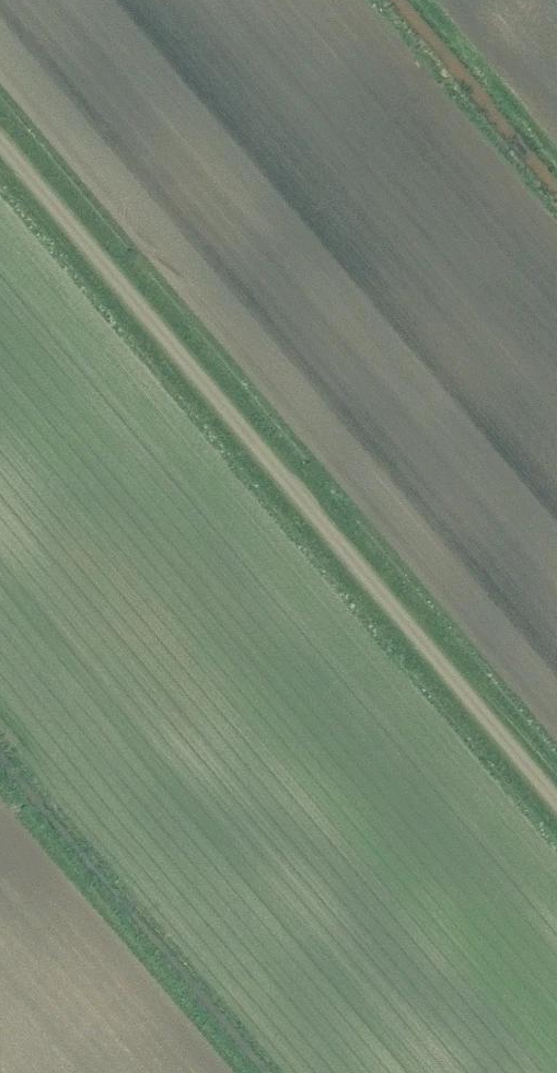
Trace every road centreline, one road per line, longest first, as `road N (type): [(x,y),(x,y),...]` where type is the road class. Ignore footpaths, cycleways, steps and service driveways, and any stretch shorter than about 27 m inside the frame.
road 1 (unclassified): [(556,802),(0,141)]

